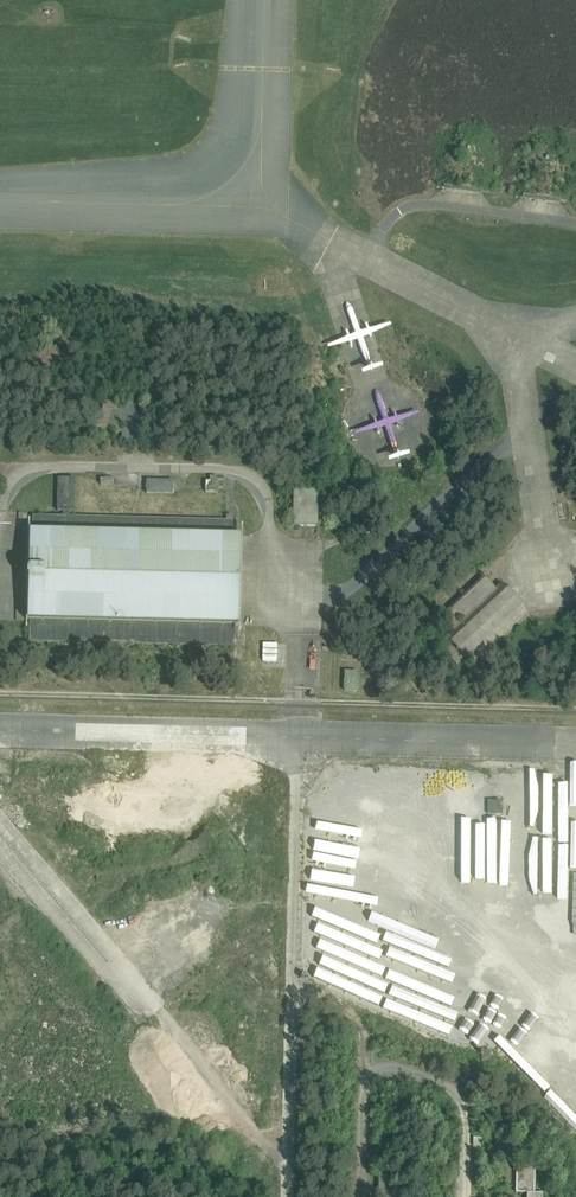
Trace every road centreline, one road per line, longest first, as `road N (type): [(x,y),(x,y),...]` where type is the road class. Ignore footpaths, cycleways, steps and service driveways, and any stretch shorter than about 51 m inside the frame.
road 1 (track): [(157,1019),(235,1115),(295,1149)]

